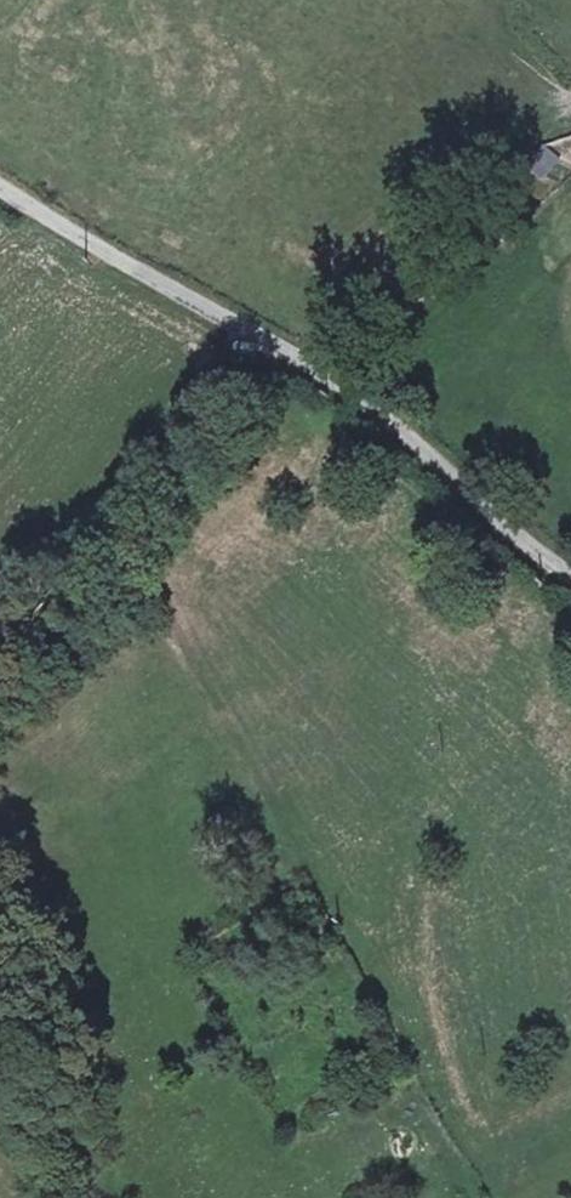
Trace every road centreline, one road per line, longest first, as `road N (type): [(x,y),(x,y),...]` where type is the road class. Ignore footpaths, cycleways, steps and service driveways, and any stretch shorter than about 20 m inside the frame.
road 1 (unclassified): [(0,187),(346,390),(570,571)]

